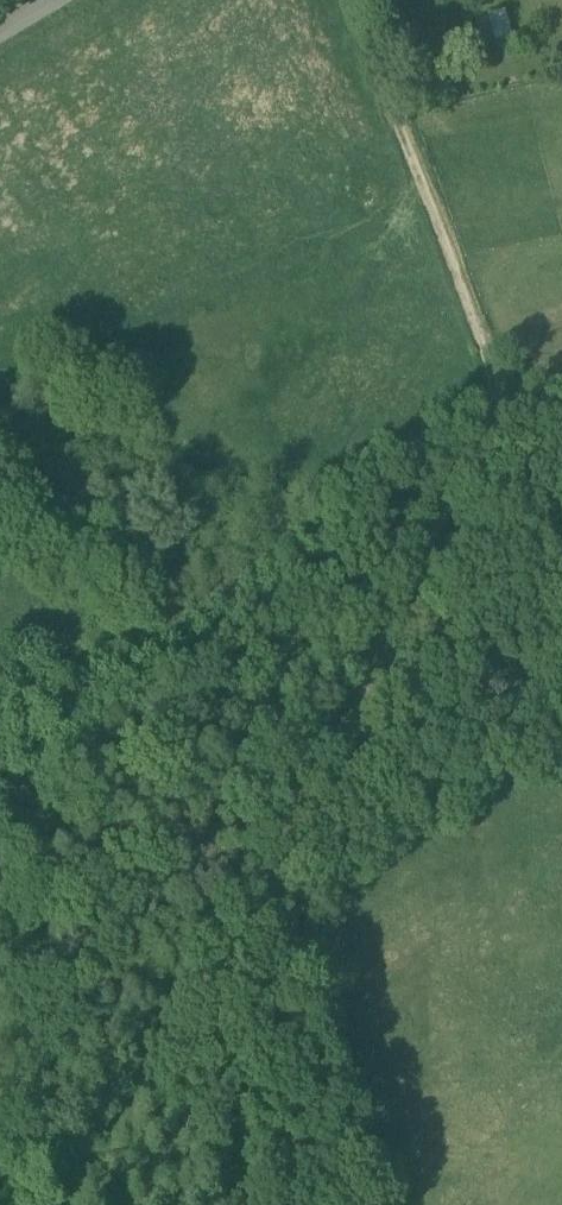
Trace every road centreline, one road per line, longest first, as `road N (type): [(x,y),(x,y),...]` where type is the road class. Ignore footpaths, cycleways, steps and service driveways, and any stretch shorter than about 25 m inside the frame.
road 1 (track): [(346,1204),(336,1110),(280,871),(292,824),(504,415),(352,0)]

